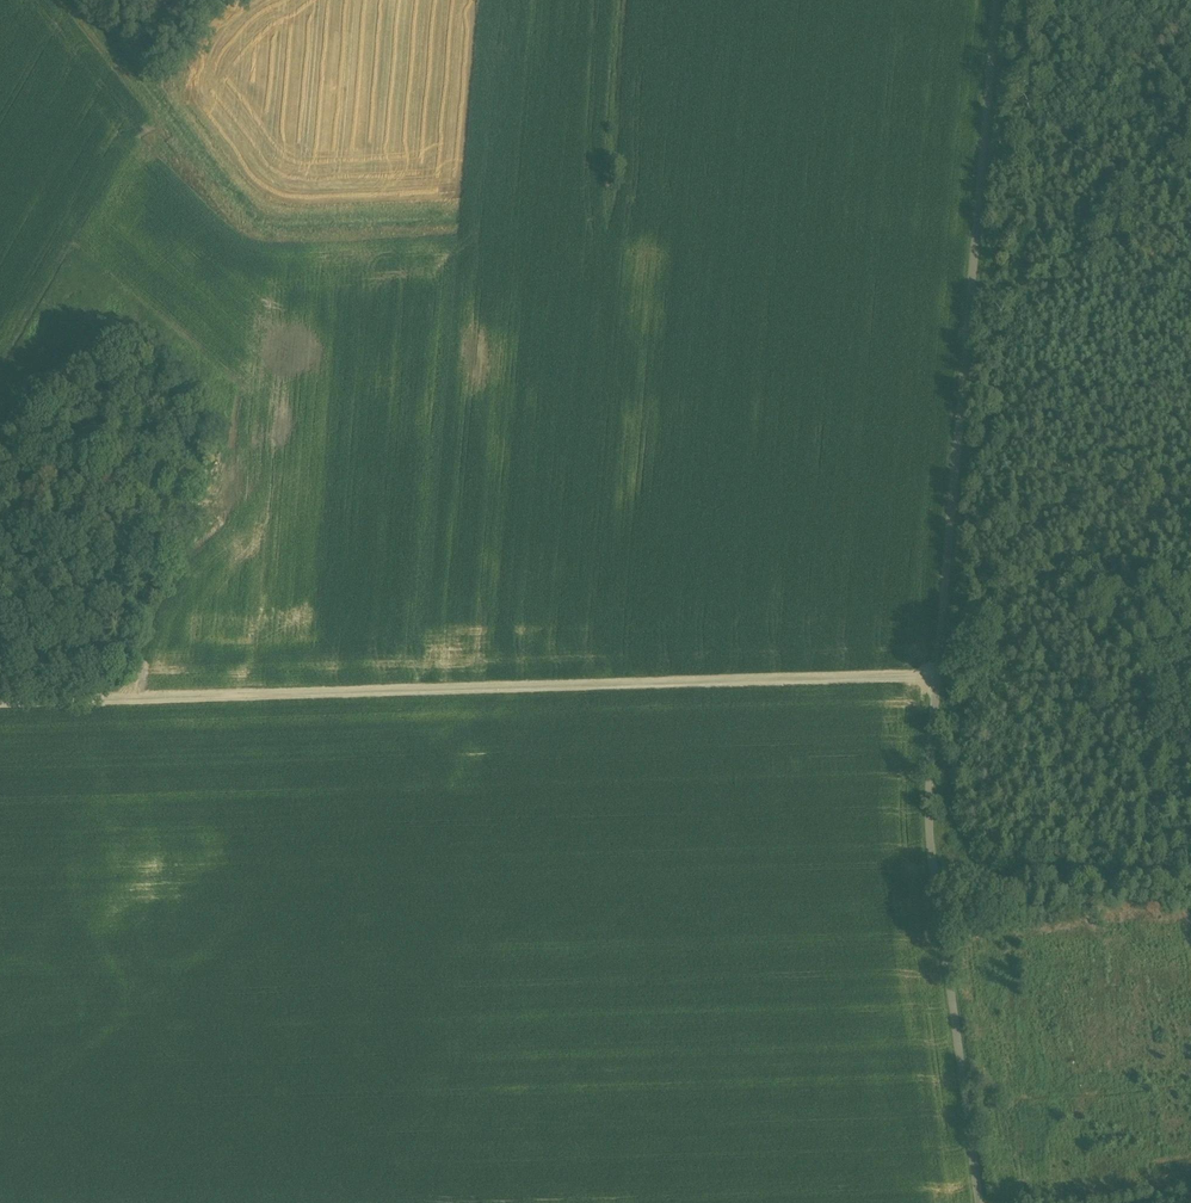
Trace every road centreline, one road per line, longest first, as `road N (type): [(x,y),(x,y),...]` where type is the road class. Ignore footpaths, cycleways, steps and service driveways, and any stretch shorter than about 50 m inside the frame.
road 1 (unclassified): [(1001,0),(935,674)]
road 2 (track): [(978,1202),(932,799),(935,674)]

